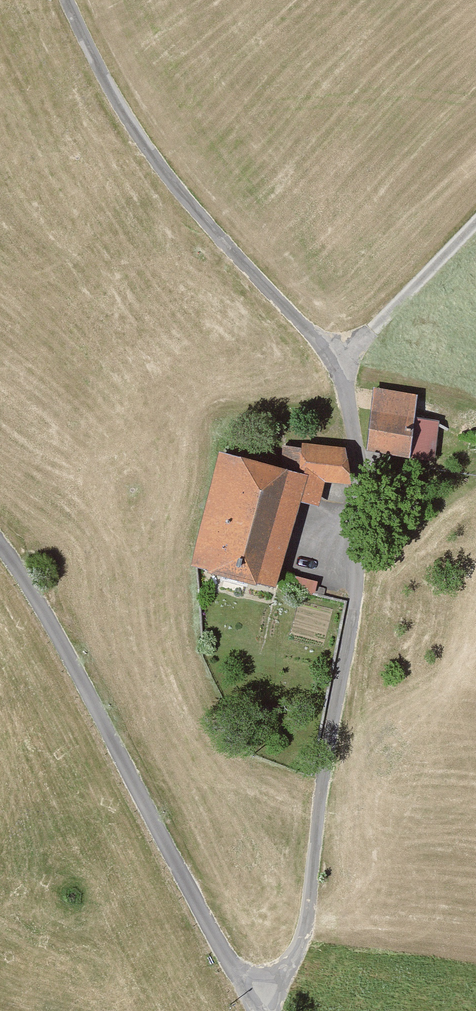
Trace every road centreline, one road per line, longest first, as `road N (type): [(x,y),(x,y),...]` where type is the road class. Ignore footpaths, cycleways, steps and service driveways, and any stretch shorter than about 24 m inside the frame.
road 1 (track): [(275,1010),(307,930),(355,612),(358,453),(348,402),(323,347),(148,152),(68,0)]
road 2 (track): [(0,542),(255,1010)]
road 3 (track): [(337,368),(475,225)]

